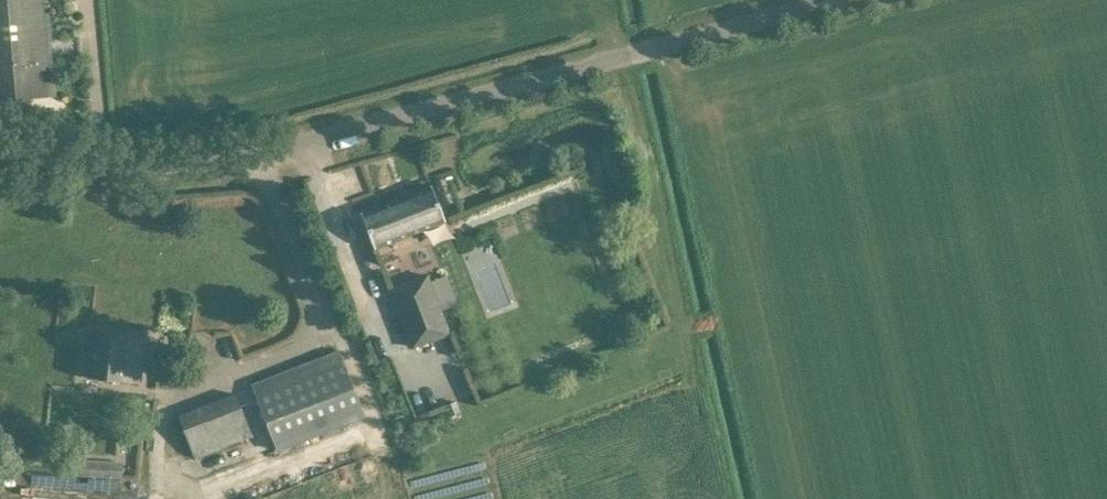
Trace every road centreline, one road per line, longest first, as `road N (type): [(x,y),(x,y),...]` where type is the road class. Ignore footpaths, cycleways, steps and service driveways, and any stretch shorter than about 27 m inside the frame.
road 1 (unclassified): [(0,153),(126,167),(258,155),(856,0)]

